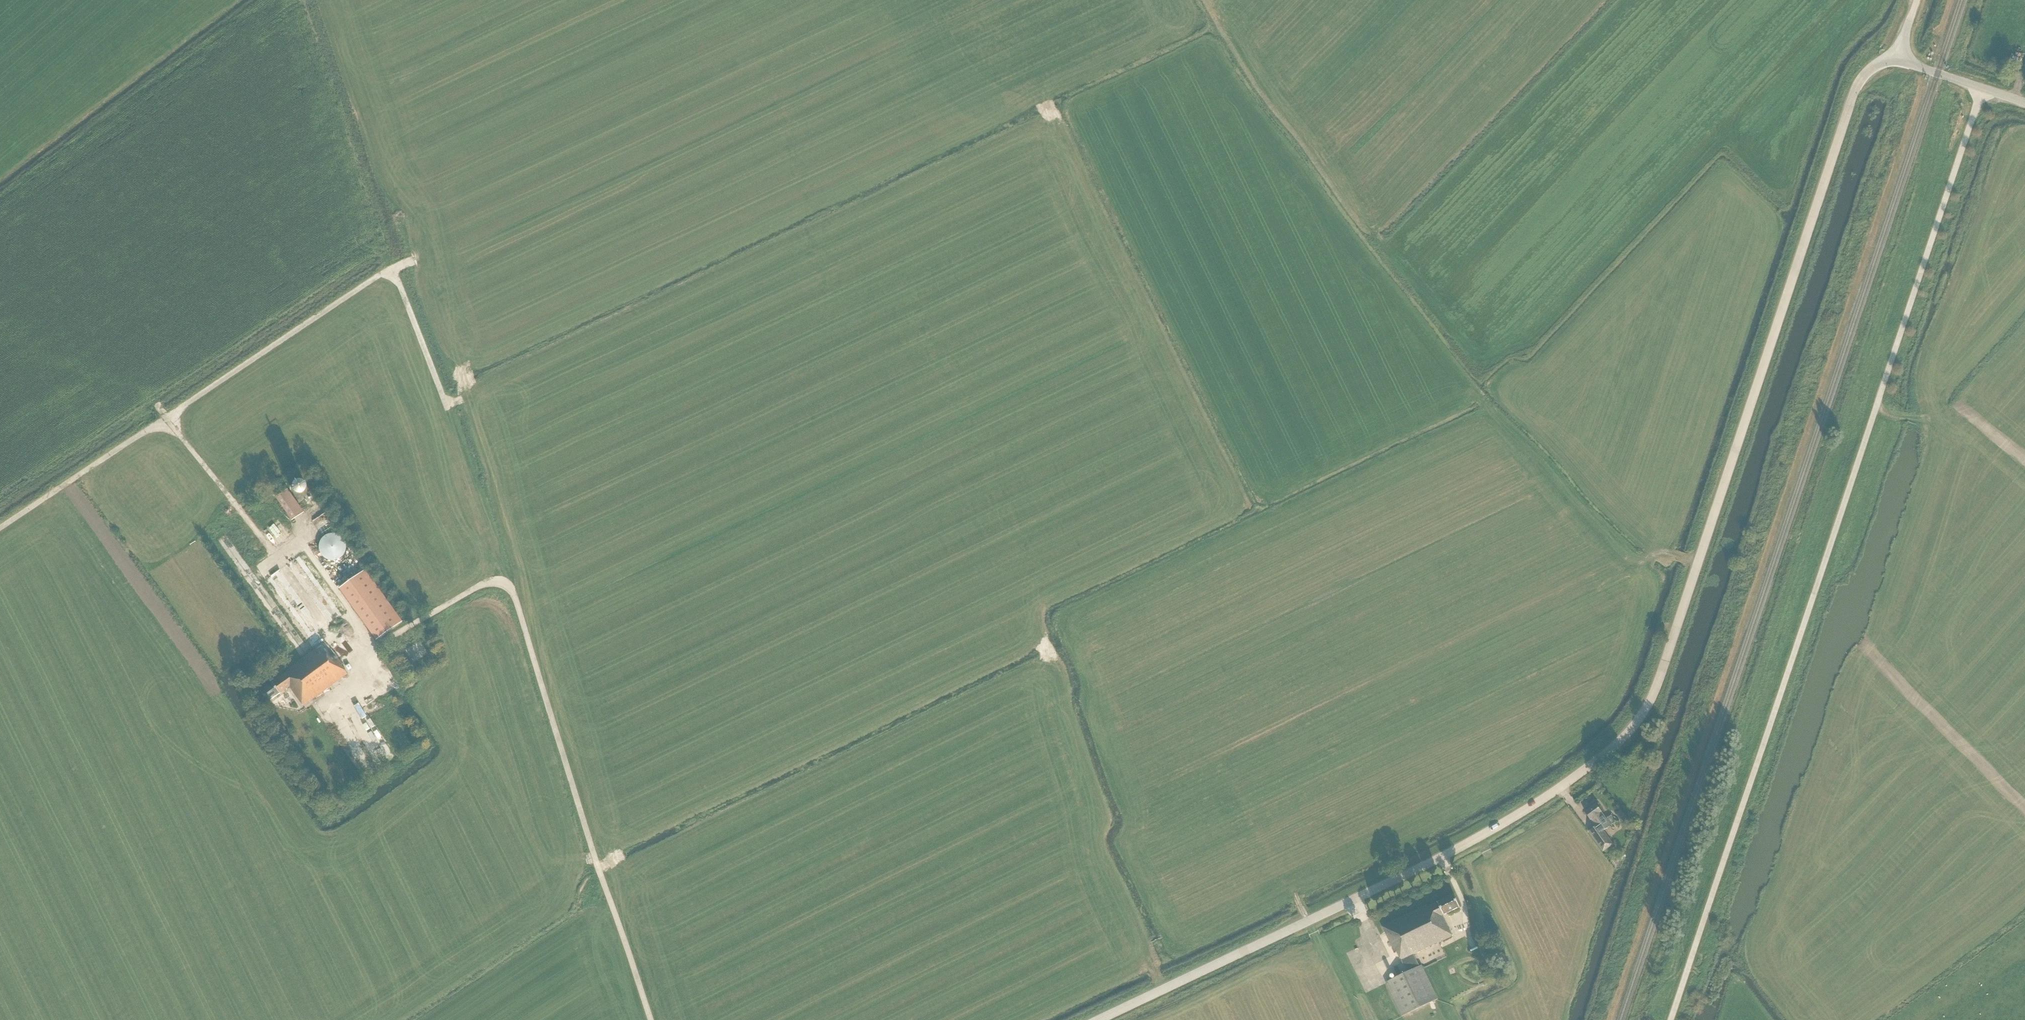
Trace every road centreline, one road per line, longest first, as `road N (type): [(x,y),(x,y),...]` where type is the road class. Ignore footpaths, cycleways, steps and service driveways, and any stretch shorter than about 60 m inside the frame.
road 1 (tertiary): [(1108,1019),(1493,834),(1614,751),(1641,722),(1857,87),(1876,67),(1899,61)]
road 2 (unclassified): [(650,1019),(515,599),(505,585),(490,584),(420,626)]
road 3 (tertiary): [(2024,103),(1899,61)]

